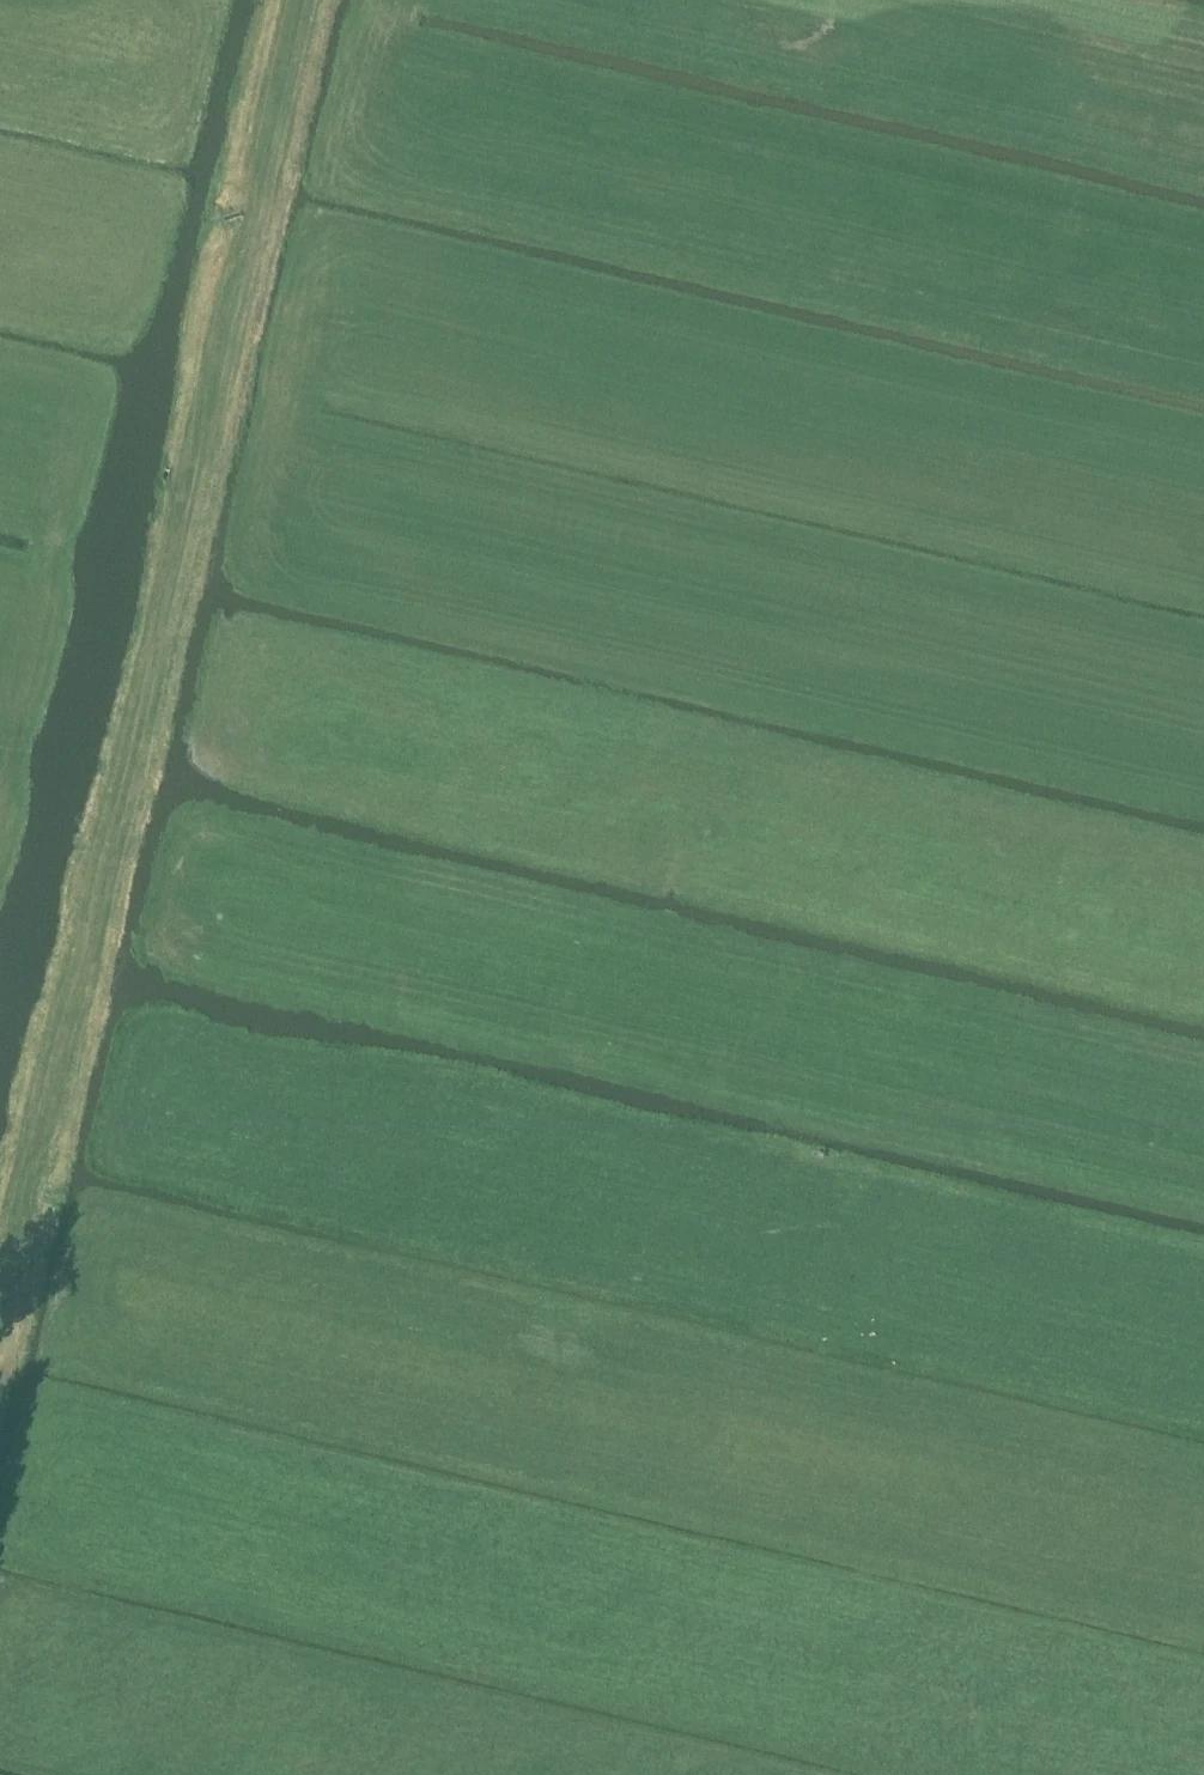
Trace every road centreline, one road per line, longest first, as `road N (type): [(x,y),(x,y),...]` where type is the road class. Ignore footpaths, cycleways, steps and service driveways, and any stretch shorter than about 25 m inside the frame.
road 1 (track): [(0,1342),(304,0)]

